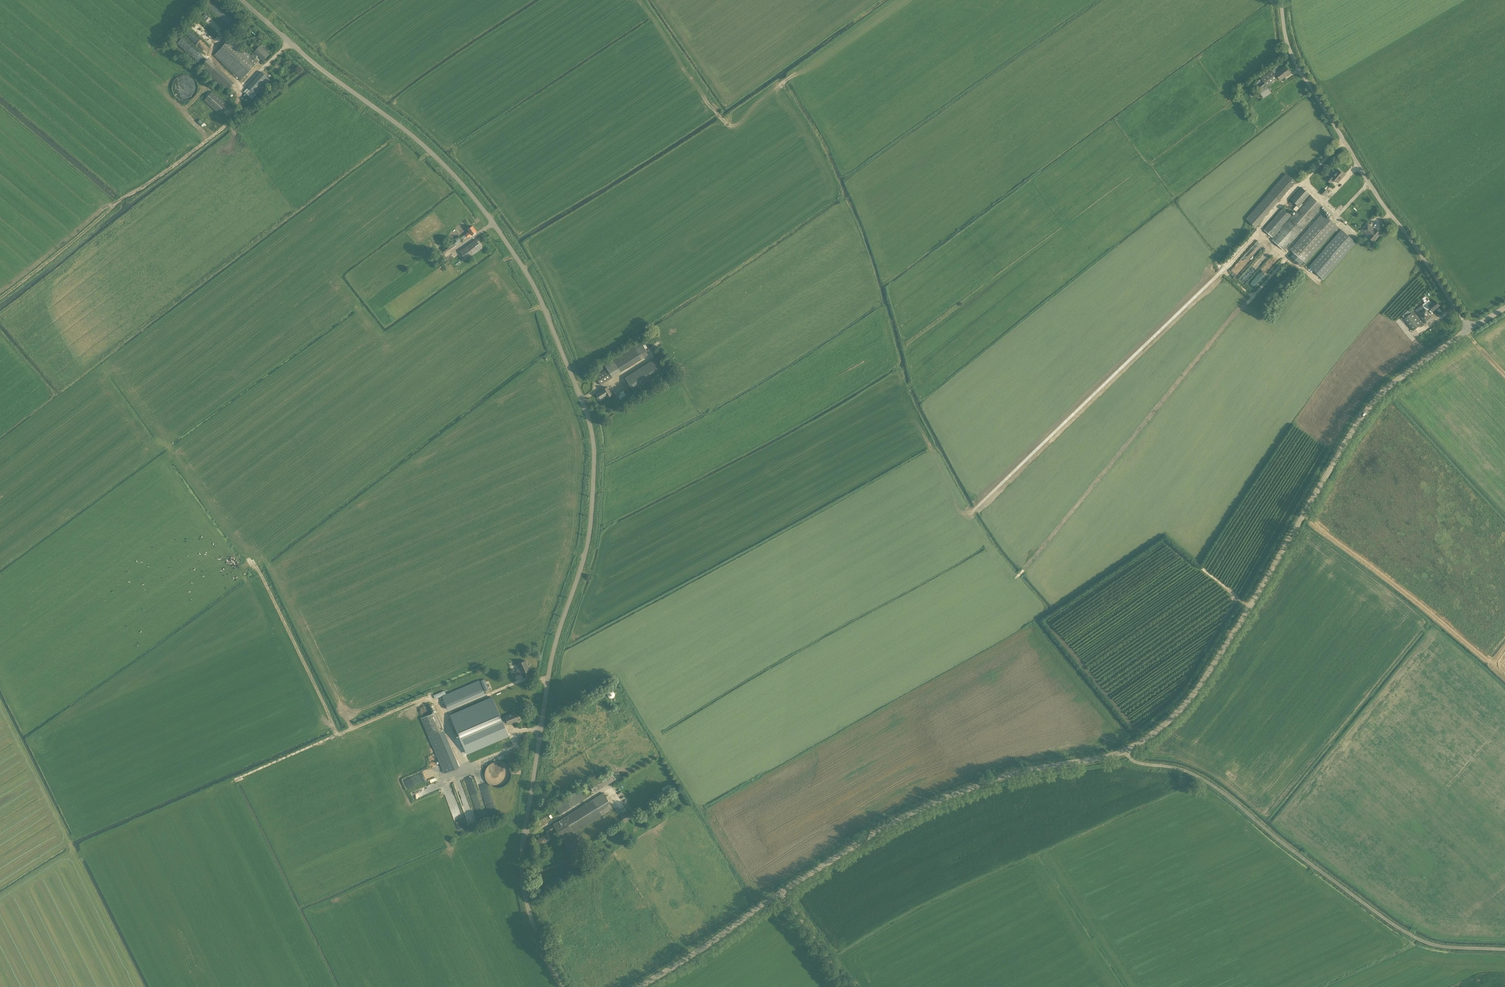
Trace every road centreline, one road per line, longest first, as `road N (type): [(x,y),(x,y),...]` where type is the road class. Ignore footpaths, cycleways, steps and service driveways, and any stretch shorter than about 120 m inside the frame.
road 1 (unclassified): [(565,986),(526,904),(521,851),(556,627),(587,533),(587,415),(539,292),(494,223),(395,121),(242,0)]
road 2 (unclassified): [(1125,749),(1186,696),(1364,403),(1466,325)]
road 3 (unclassified): [(639,986),(912,809),(1016,769),(1125,749)]
road 4 (unclassified): [(1125,749),(1134,762),(1196,774),(1395,927),(1429,942),(1504,949)]
road 5 (unclassified): [(1466,325),(1291,59),(1278,0)]

